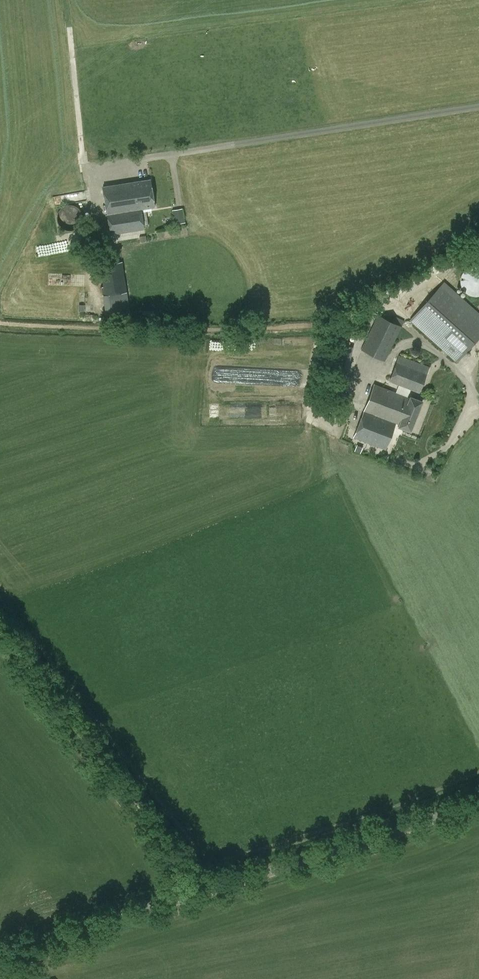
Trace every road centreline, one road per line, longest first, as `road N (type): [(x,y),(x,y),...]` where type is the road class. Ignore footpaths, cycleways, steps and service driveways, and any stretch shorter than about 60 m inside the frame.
road 1 (tertiary): [(0,954),(374,840),(478,798)]
road 2 (track): [(0,324),(195,331),(318,325),(317,342)]
road 3 (track): [(0,634),(161,838),(179,899)]
road 4 (track): [(478,257),(427,273),(317,342)]

